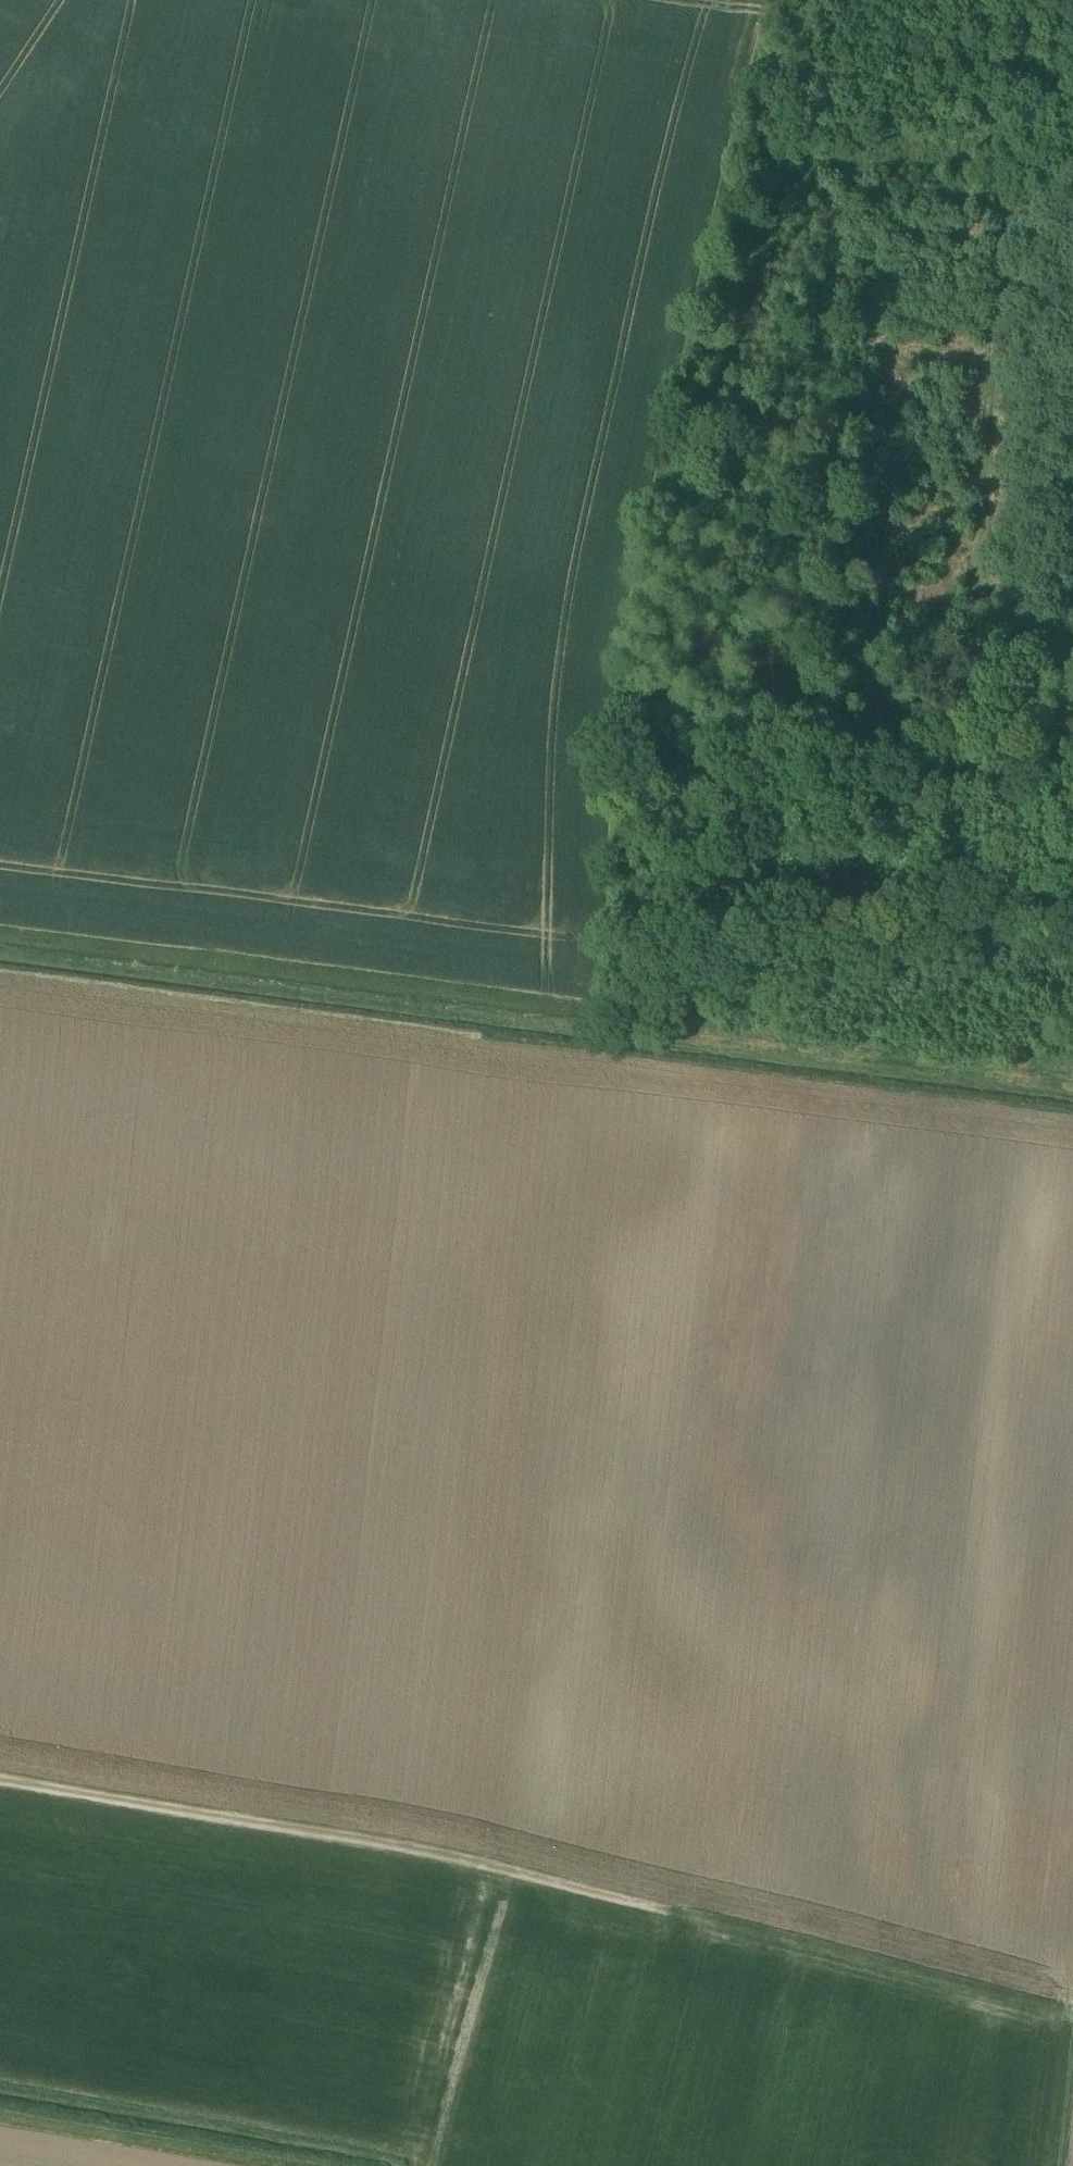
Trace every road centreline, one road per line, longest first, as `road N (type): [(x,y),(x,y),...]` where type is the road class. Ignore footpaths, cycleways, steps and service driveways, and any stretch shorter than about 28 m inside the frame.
road 1 (track): [(0,1782),(421,1852),(649,1909)]

